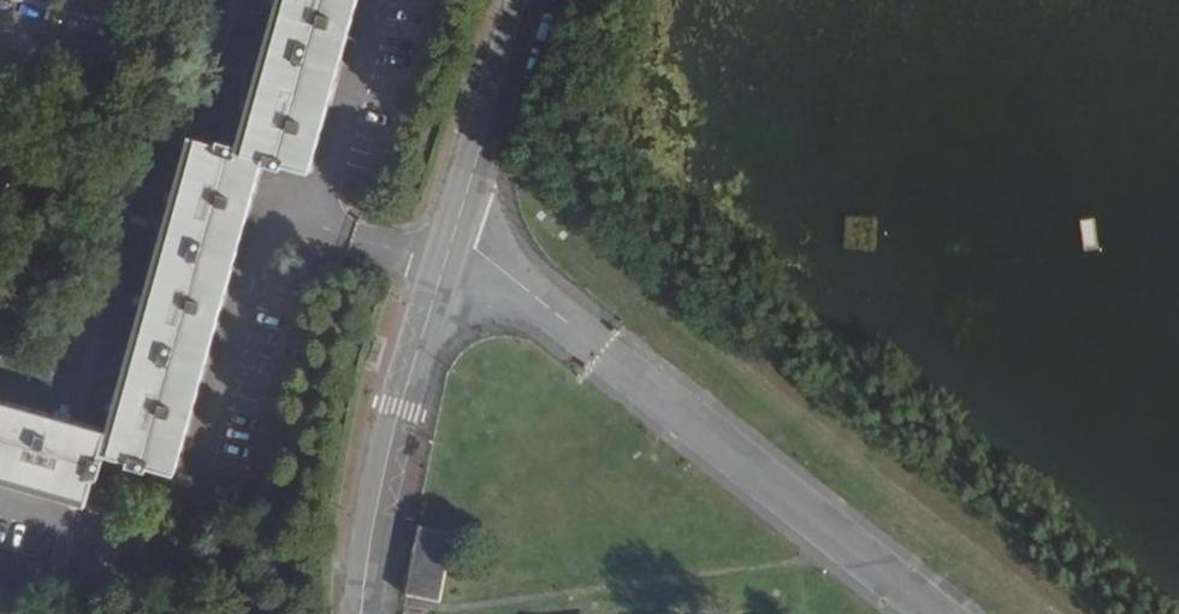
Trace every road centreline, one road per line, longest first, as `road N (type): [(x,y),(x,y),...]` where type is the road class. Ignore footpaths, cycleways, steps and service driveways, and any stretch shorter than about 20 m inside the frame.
road 1 (residential): [(368,563),(400,409),(527,0)]

